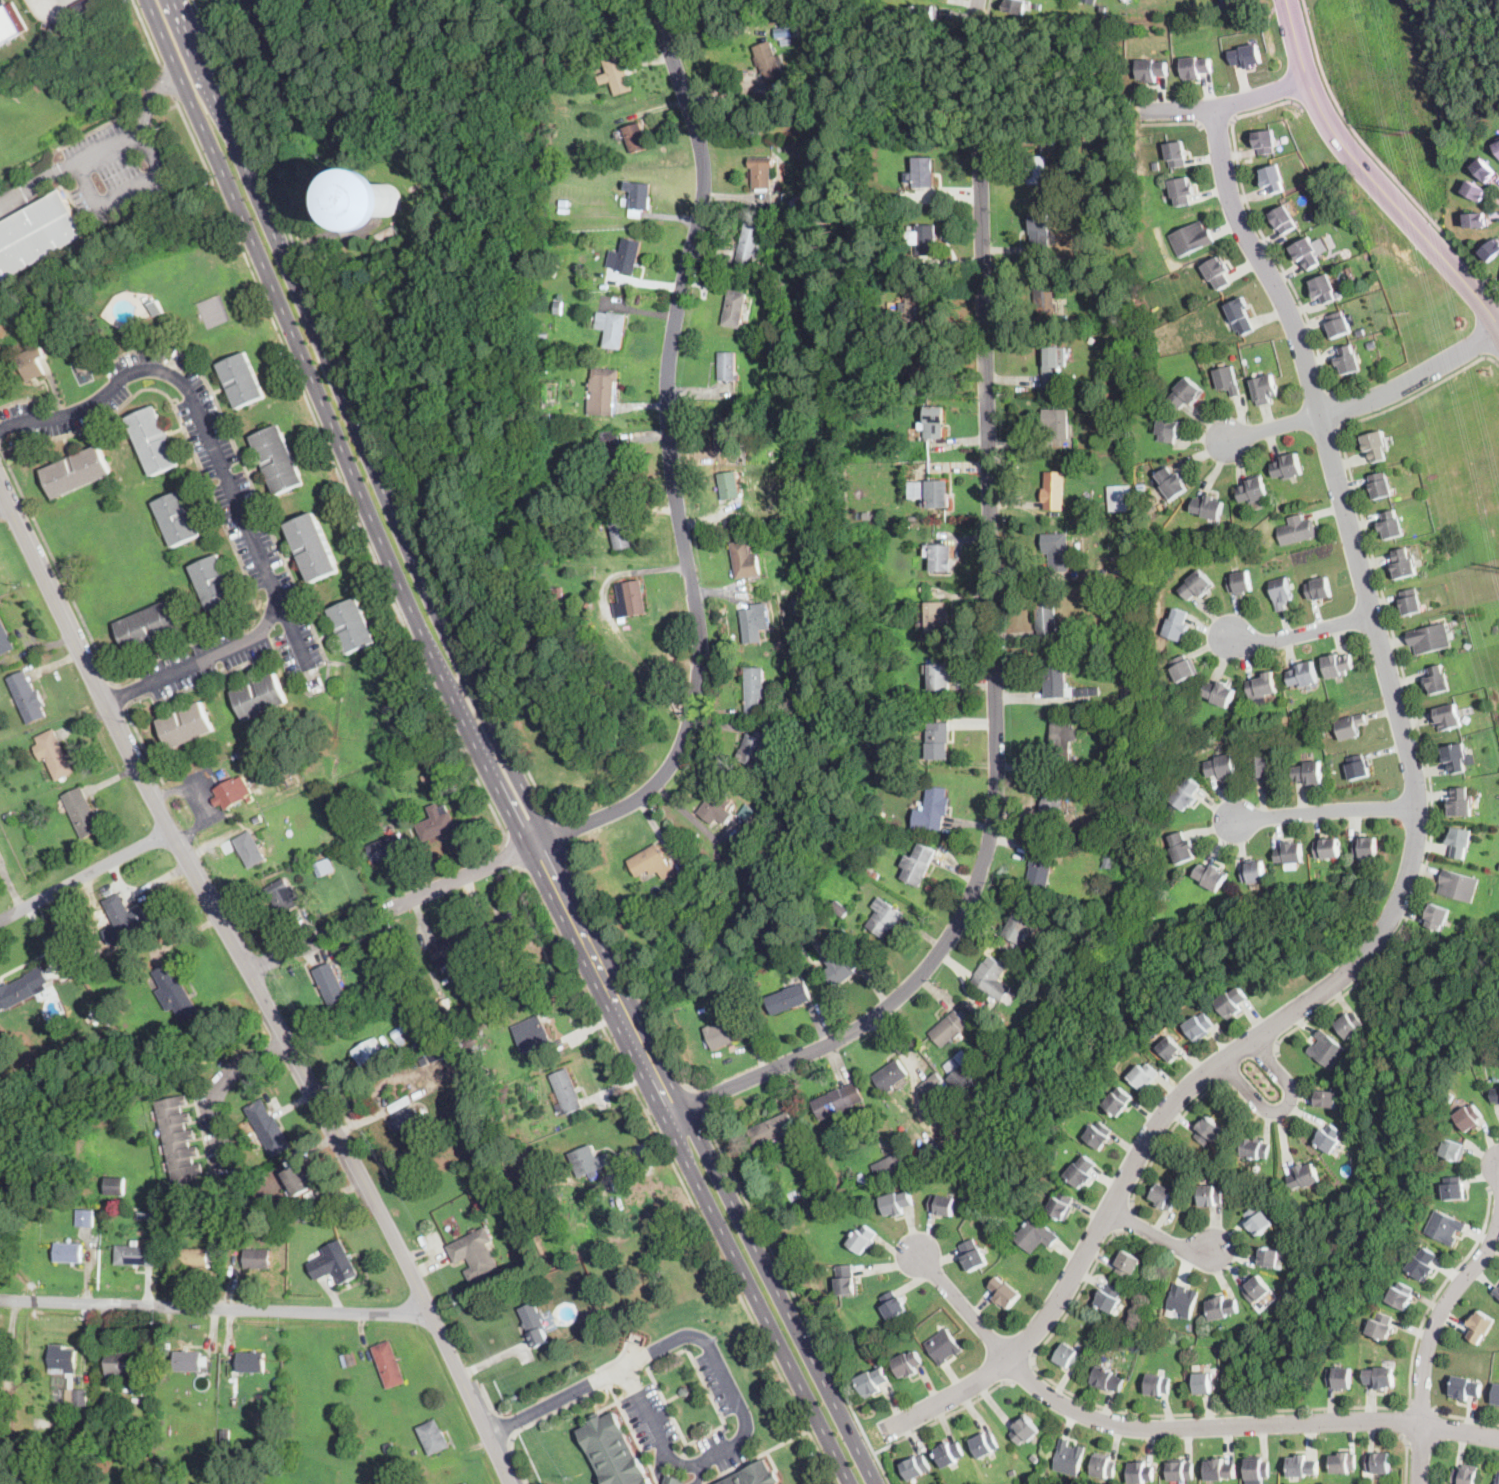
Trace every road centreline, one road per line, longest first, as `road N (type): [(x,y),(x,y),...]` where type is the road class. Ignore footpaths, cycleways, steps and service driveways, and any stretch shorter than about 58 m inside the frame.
road 1 (primary): [(876,1483),(447,633),(173,0)]
road 2 (residential): [(888,1429),(991,1373),(1027,1342),(1171,1107),(1365,955),(1412,865),(1417,790),(1409,749),(1297,329),(1232,207),(1214,109)]
road 3 (residential): [(666,1120),(879,1015),(931,964),(980,874),(997,773),(980,145)]
road 4 (residential): [(657,0),(703,172),(675,304),(666,401),(695,611),(698,700),(653,789),(528,849)]
road 5 (primary): [(147,0),(410,606),(528,849)]
road 6 (primary): [(528,849),(851,1483)]
road 7 (residential): [(920,1255),(1027,1377),(1112,1423),(1167,1430),(1378,1421),(1498,1438)]
road 8 (residential): [(248,971),(389,1228),(511,1483)]
road 9 (residential): [(0,487),(127,749),(248,971)]
road 10 (residential): [(0,1299),(431,1313)]
road 11 (tertiary): [(1498,326),(1327,121),(1287,0)]
road 12 (residential): [(528,849),(248,971)]
road 13 (residential): [(1229,440),(1376,397),(1498,336)]
road 14 (residential): [(1419,1483),(1431,1339),(1498,1222)]
road 15 (residential): [(170,831),(0,921)]
road 16 (residential): [(1235,820),(1417,808)]
road 17 (residential): [(232,1174),(222,1087),(248,1061),(291,1047)]
road 18 (residential): [(1222,1062),(1259,1104),(1285,1109),(1289,1086),(1253,1041)]
road 19 (residential): [(1230,637),(1272,641),(1373,614)]

